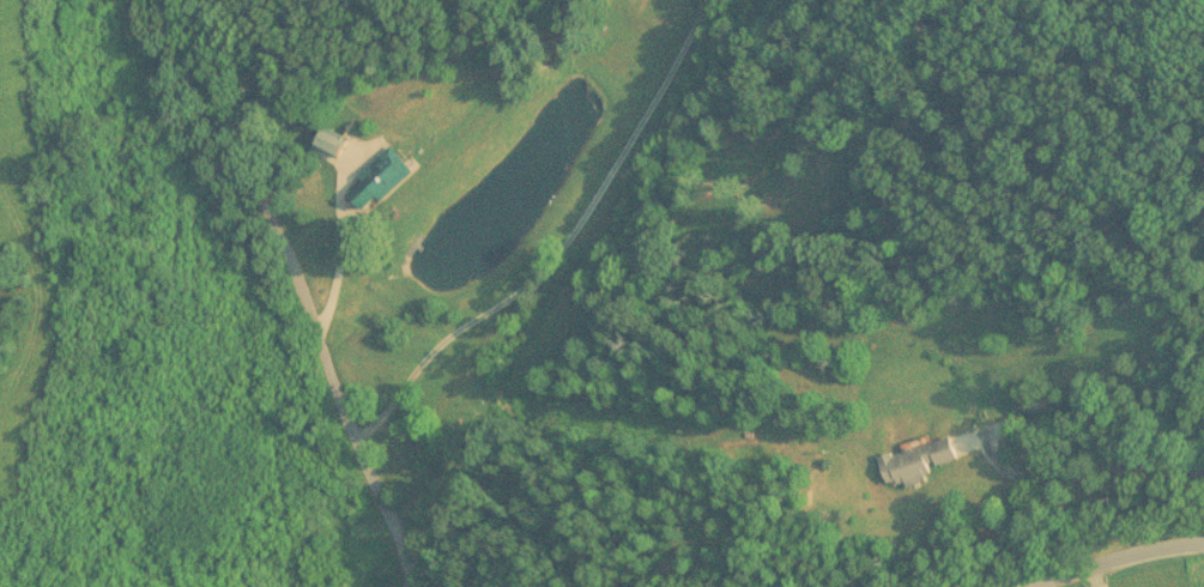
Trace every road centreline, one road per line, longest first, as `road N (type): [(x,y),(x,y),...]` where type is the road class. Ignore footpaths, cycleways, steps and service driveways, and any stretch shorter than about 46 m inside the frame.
road 1 (residential): [(413,586),(302,288),(165,0)]
road 2 (residential): [(355,446),(453,334),(555,254),(616,164),(703,0)]
road 3 (residential): [(1034,586),(1155,549),(1203,545)]

